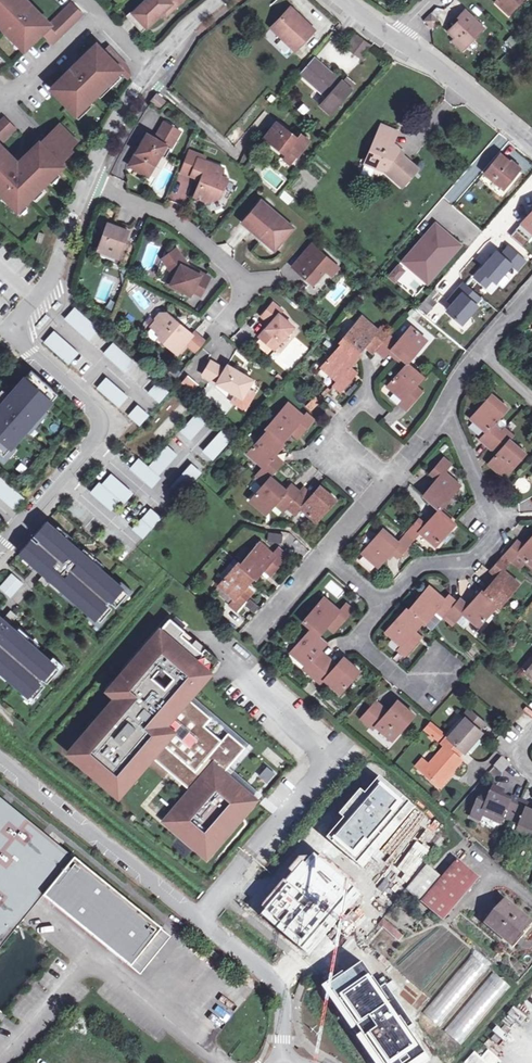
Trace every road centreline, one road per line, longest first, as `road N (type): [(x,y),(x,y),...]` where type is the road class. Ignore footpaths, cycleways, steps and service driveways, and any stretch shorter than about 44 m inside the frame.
road 1 (unclassified): [(283,1062),(282,1001),(265,974),(0,761)]
road 2 (residential): [(1,340),(99,425),(0,545)]
road 3 (residential): [(385,603),(417,566),(464,565),(499,530),(447,411)]
road 4 (residential): [(88,184),(188,228),(248,290),(215,327)]
road 5 (residential): [(88,184),(49,275),(1,340)]
road 6 (tertiary): [(392,39),(531,147)]
road 7 (residential): [(452,667),(425,698),(358,638),(385,603)]
road 8 (residential): [(531,291),(481,349),(447,411)]
road 9 (residential): [(365,391),(330,430),(388,484)]
road 10 (residential): [(151,72),(88,184)]
road 11 (residential): [(97,15),(10,98)]

